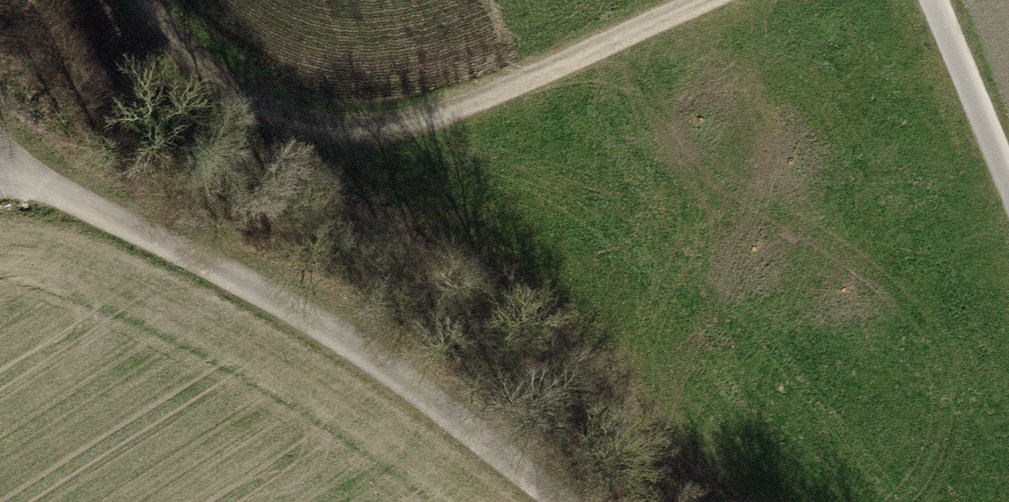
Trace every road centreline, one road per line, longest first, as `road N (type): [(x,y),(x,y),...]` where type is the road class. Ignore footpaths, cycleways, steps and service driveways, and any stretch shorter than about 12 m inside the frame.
road 1 (track): [(0,159),(170,242),(342,343),(557,501)]
road 2 (track): [(151,0),(237,88),(281,118),(372,127),(533,74),(697,0)]
road 3 (track): [(1008,180),(935,0)]

